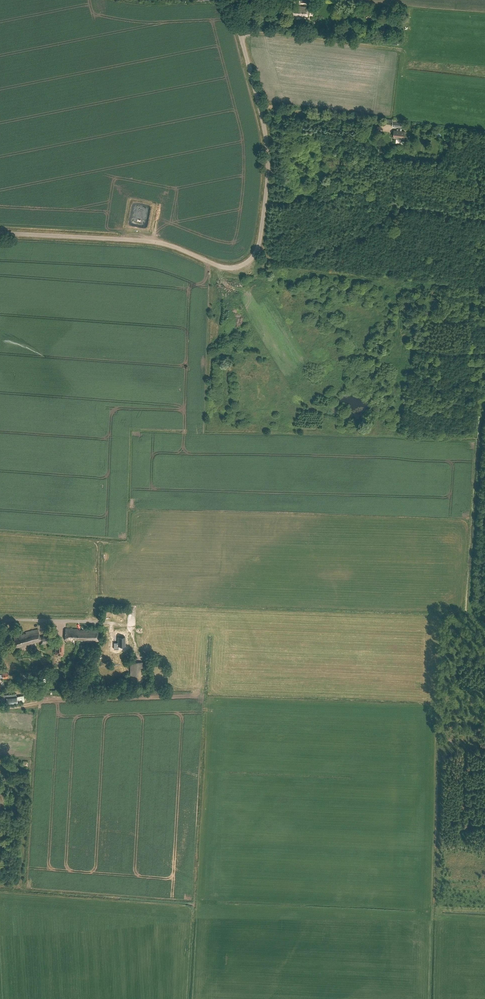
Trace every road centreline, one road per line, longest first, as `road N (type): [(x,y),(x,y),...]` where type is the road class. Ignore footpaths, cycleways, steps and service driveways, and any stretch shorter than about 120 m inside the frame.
road 1 (unclassified): [(0,233),(157,242),(227,267),(251,259),(267,155),(231,0)]

